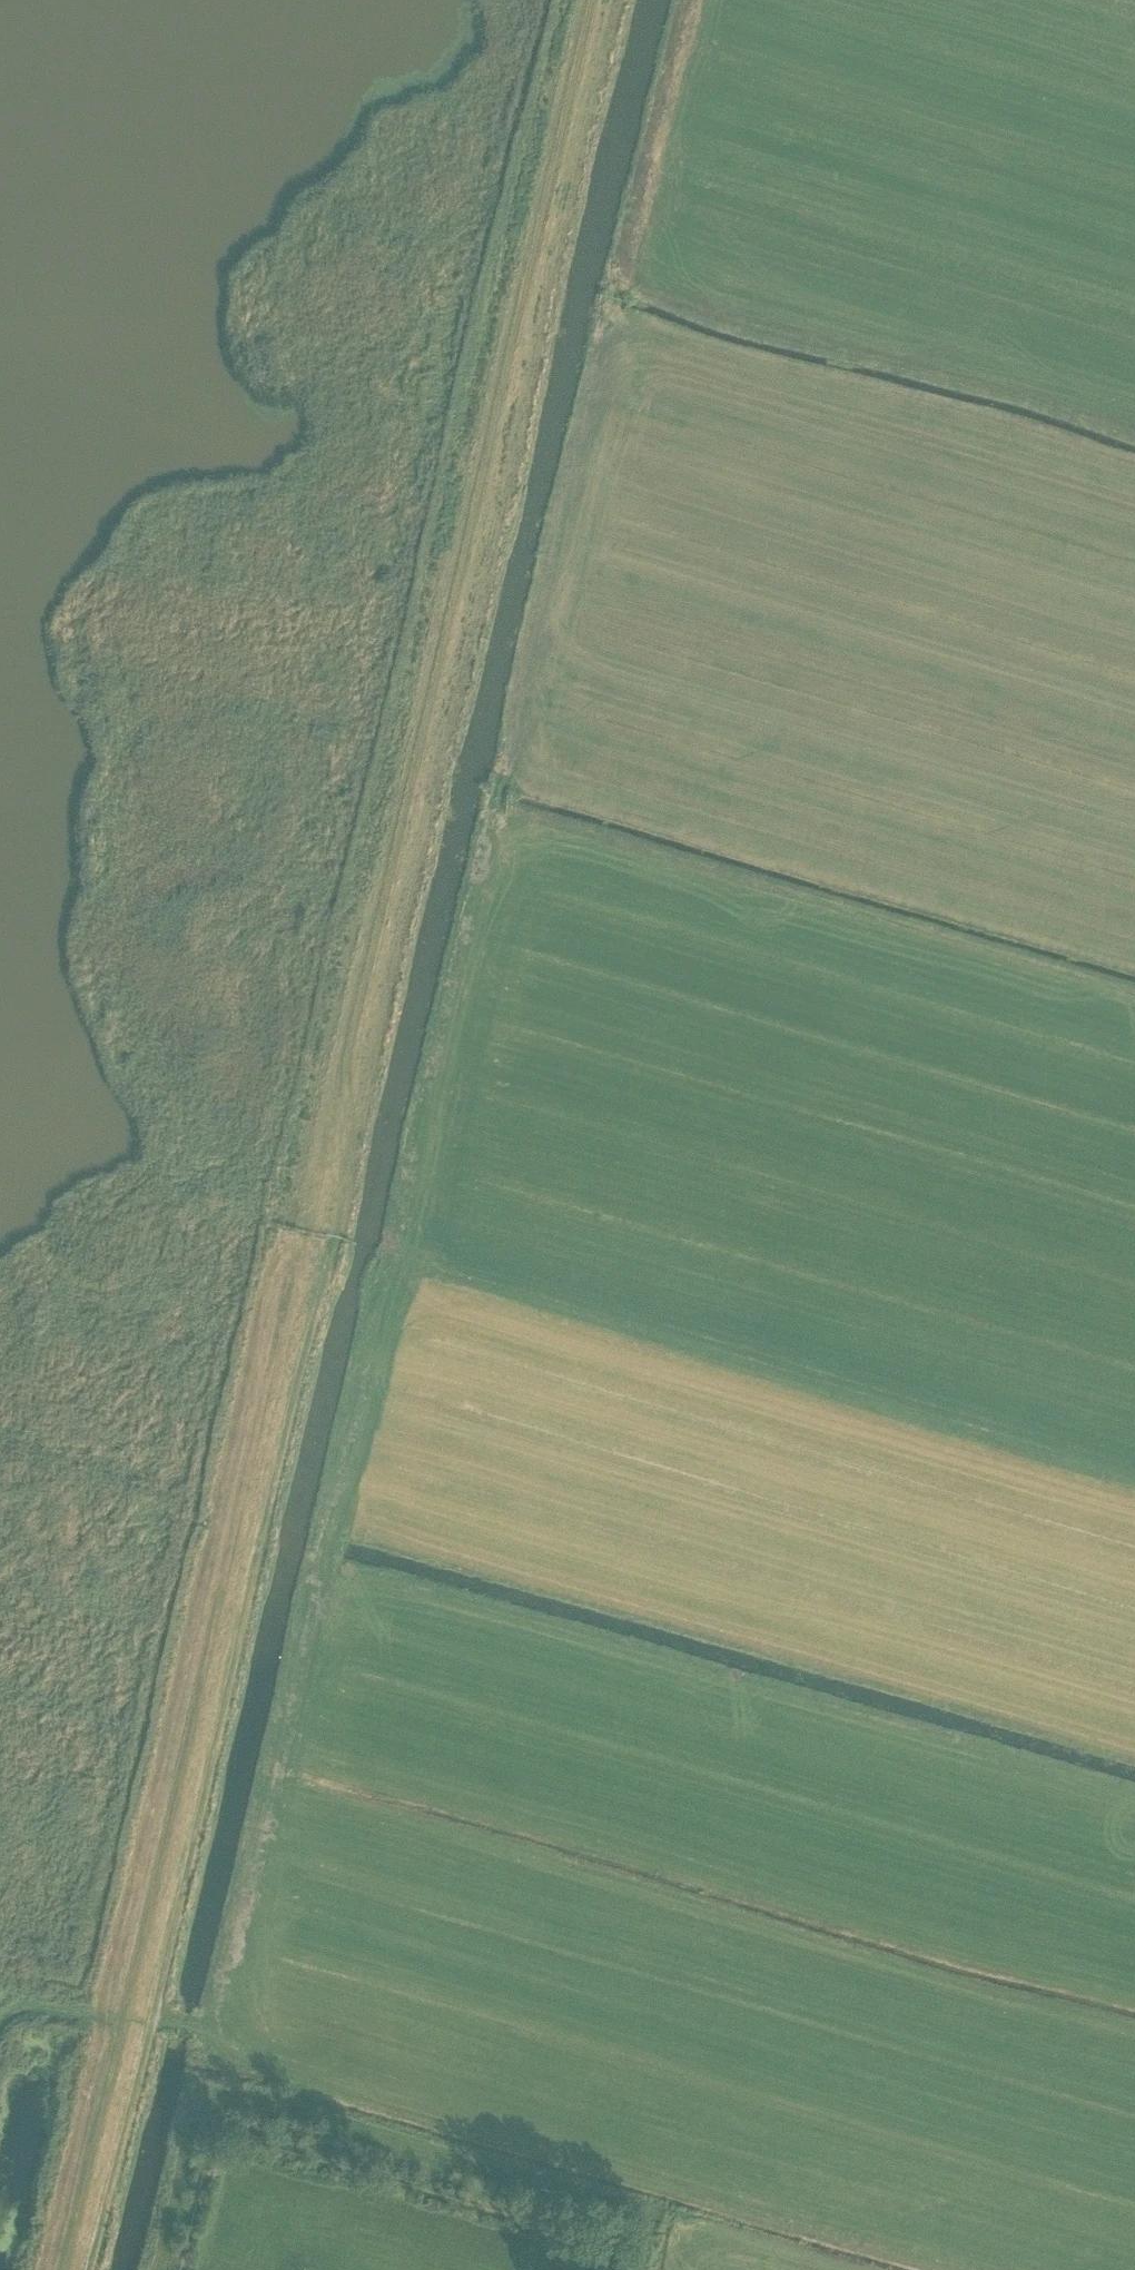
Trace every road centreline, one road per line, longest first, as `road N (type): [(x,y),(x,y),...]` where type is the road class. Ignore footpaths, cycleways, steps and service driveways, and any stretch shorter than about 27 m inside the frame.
road 1 (track): [(585,0),(313,1216)]

